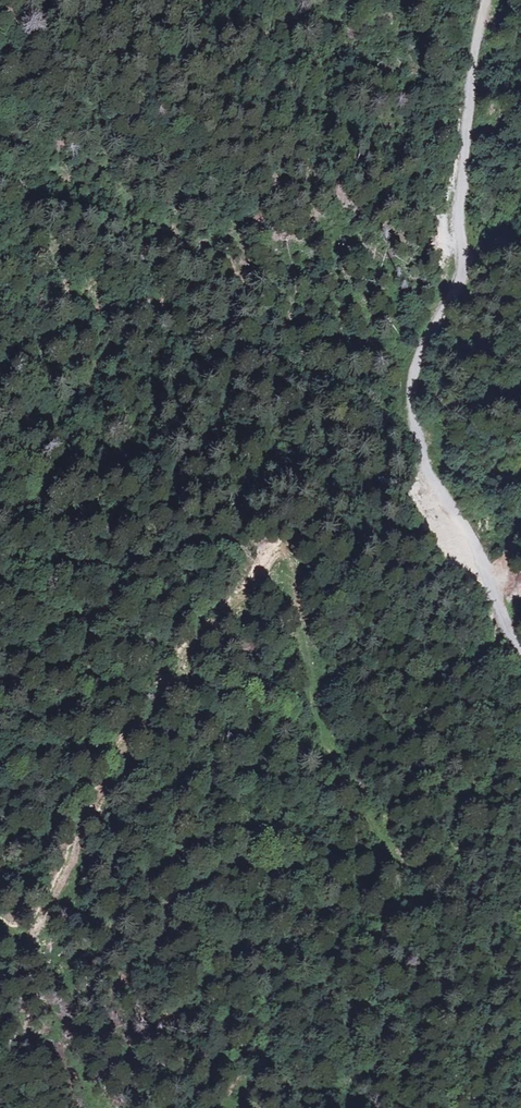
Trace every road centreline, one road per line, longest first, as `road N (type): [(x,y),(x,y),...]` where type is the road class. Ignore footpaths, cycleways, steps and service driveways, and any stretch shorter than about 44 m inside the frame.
road 1 (track): [(482,0),(447,262),(407,385),(425,470),(459,511),(520,656)]

